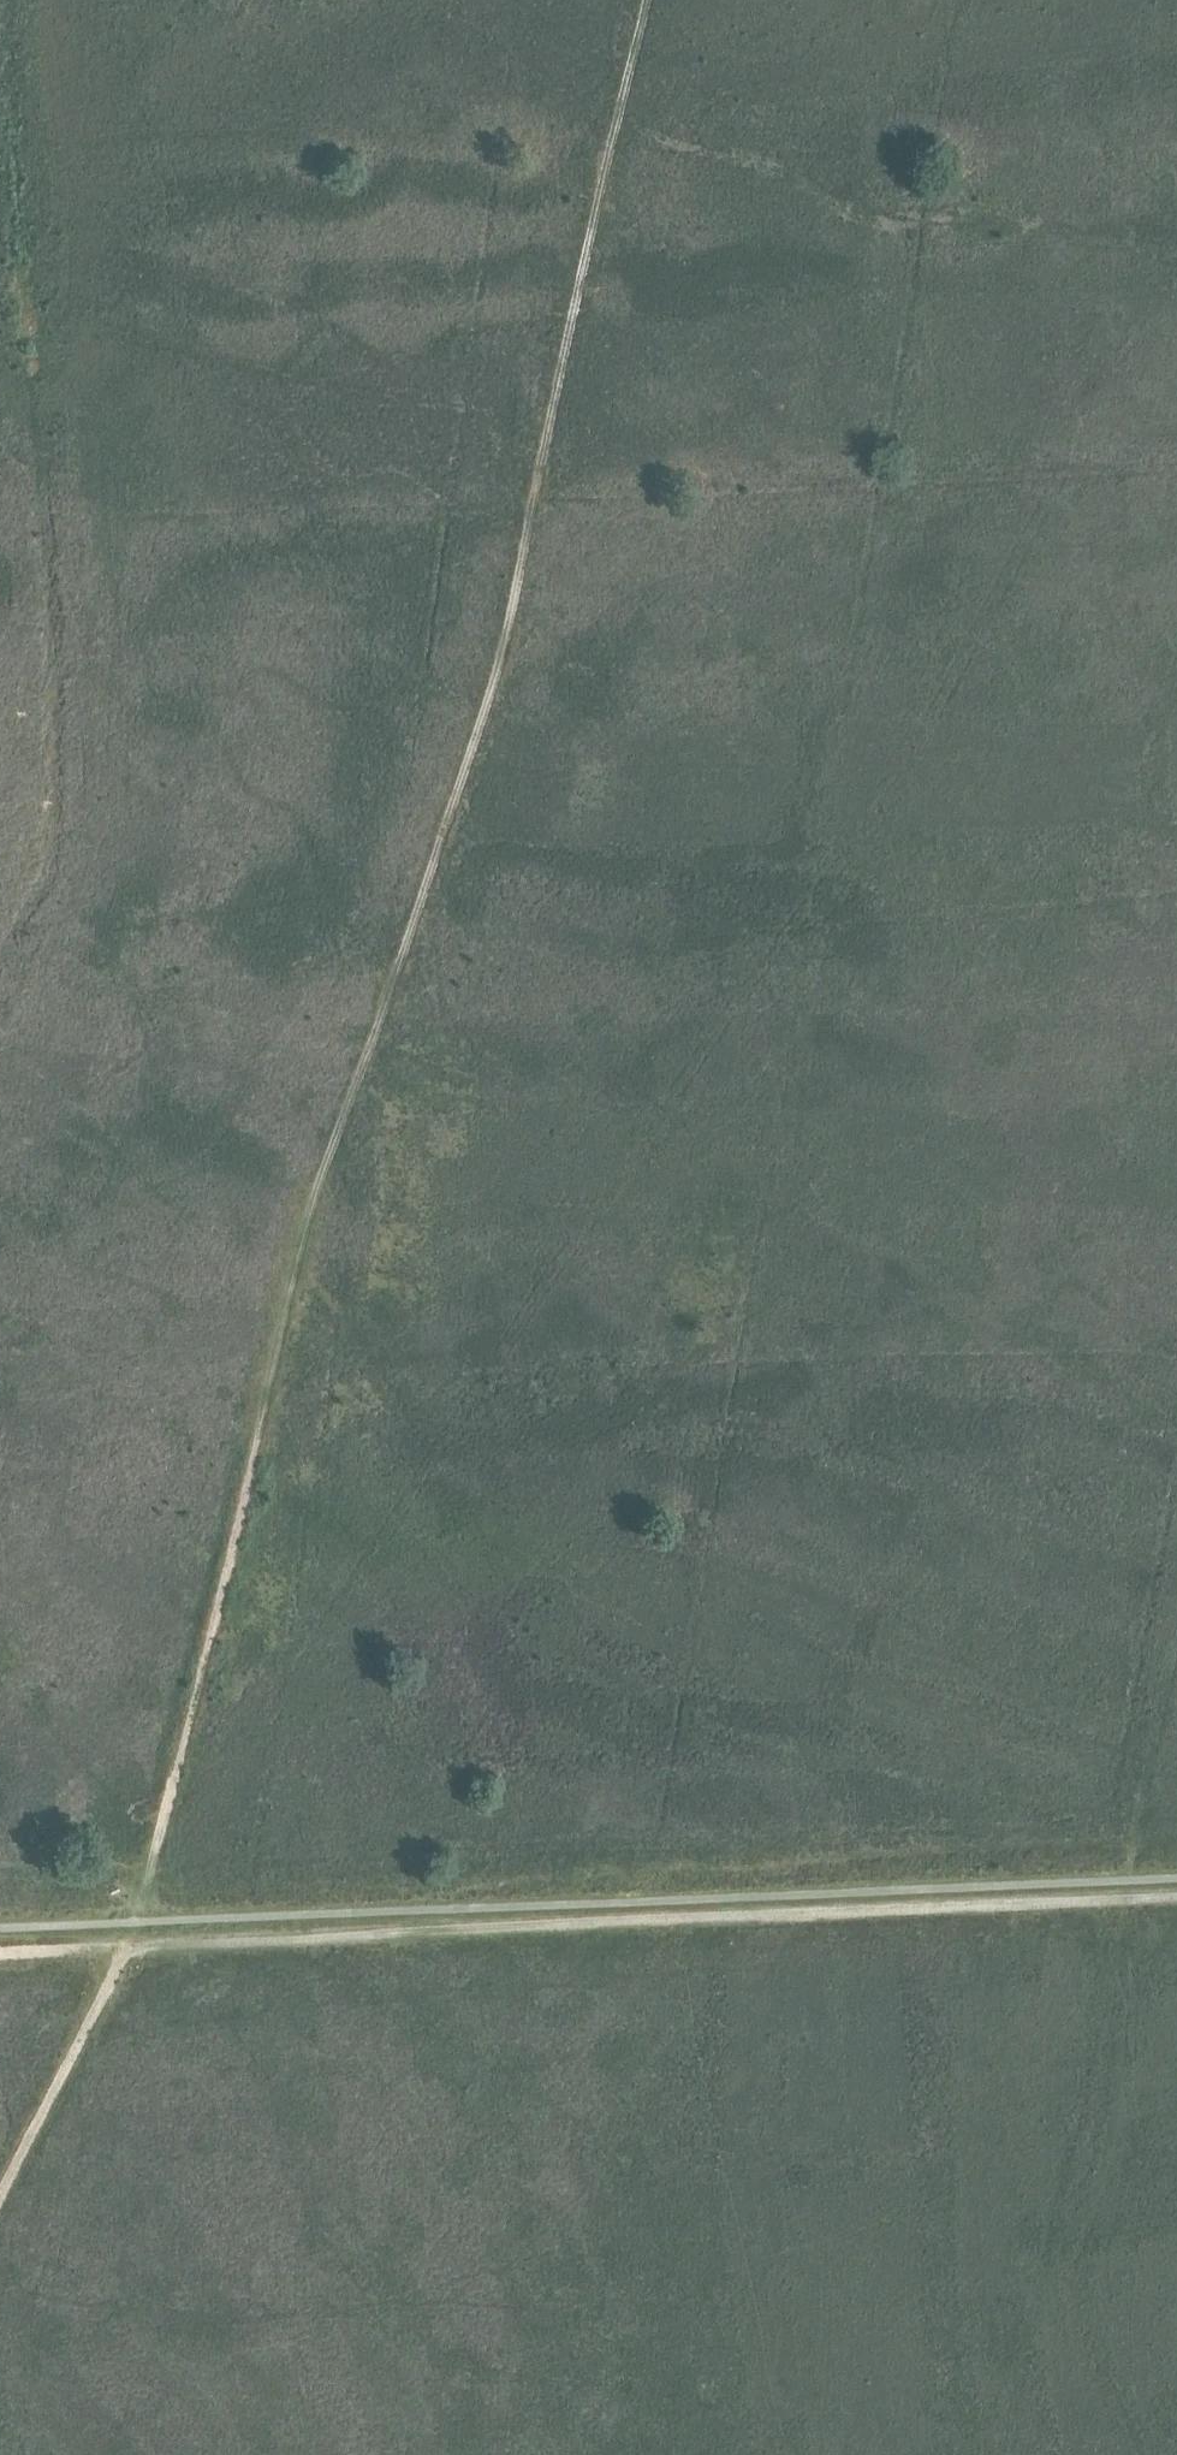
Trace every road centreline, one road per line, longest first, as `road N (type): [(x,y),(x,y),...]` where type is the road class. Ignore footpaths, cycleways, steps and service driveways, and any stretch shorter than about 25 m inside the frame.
road 1 (track): [(124,1956),(1176,1906)]
road 2 (track): [(0,2185),(124,1956)]
road 3 (track): [(0,1960),(124,1956)]

